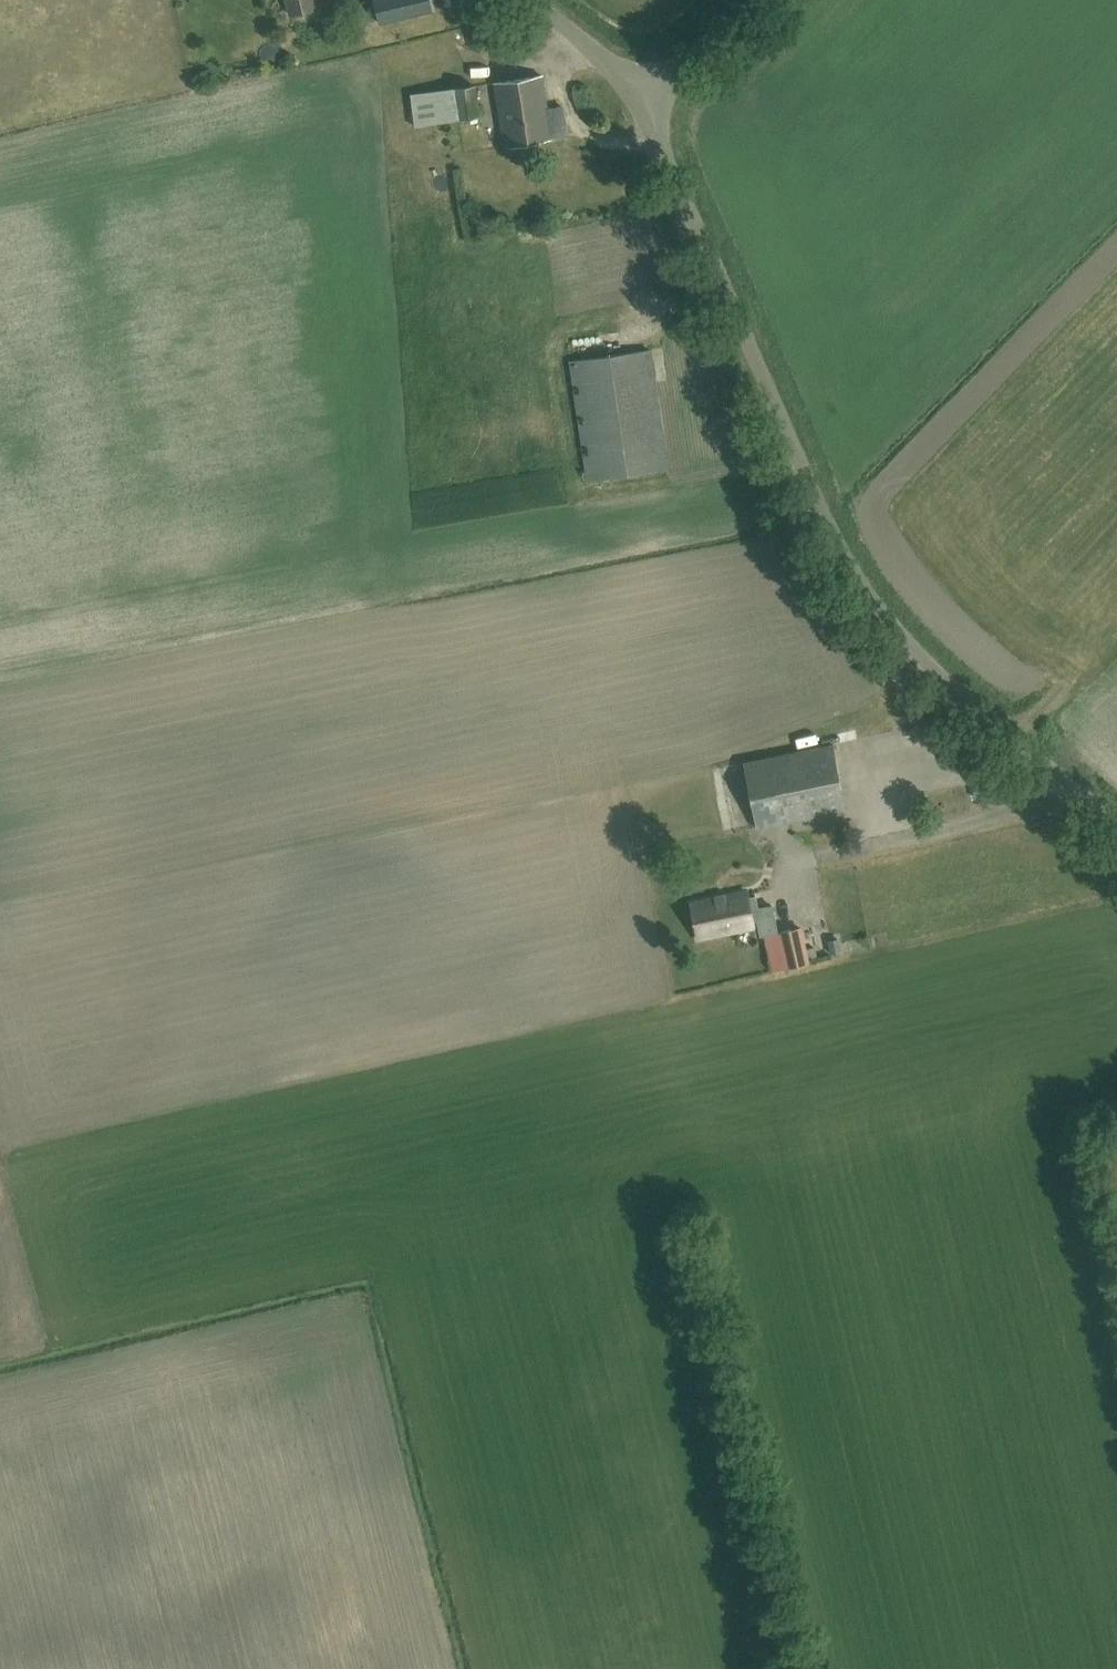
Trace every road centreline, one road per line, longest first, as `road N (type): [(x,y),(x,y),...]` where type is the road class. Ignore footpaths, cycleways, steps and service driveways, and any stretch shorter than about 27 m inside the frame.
road 1 (unclassified): [(1116,827),(887,623),(835,530),(634,98)]
road 2 (unclassified): [(634,98),(692,56),(747,0)]
road 3 (unclassified): [(634,98),(530,0)]

